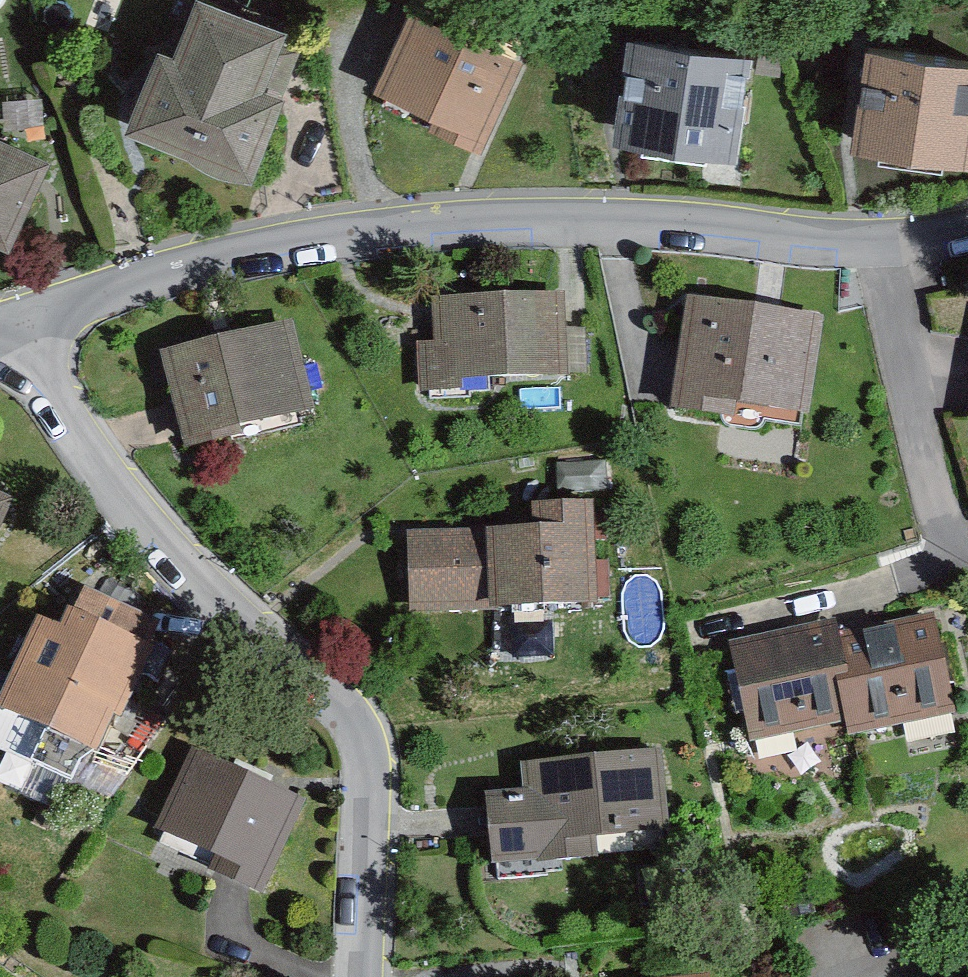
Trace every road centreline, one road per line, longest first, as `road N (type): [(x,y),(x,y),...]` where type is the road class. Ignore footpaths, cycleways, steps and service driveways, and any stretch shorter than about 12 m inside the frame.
road 1 (residential): [(13,316),(235,249),(374,223),(570,214),(690,218),(875,240),(967,230)]
road 2 (residential): [(365,976),(370,768),(359,727),(160,537),(102,466),(13,316)]

